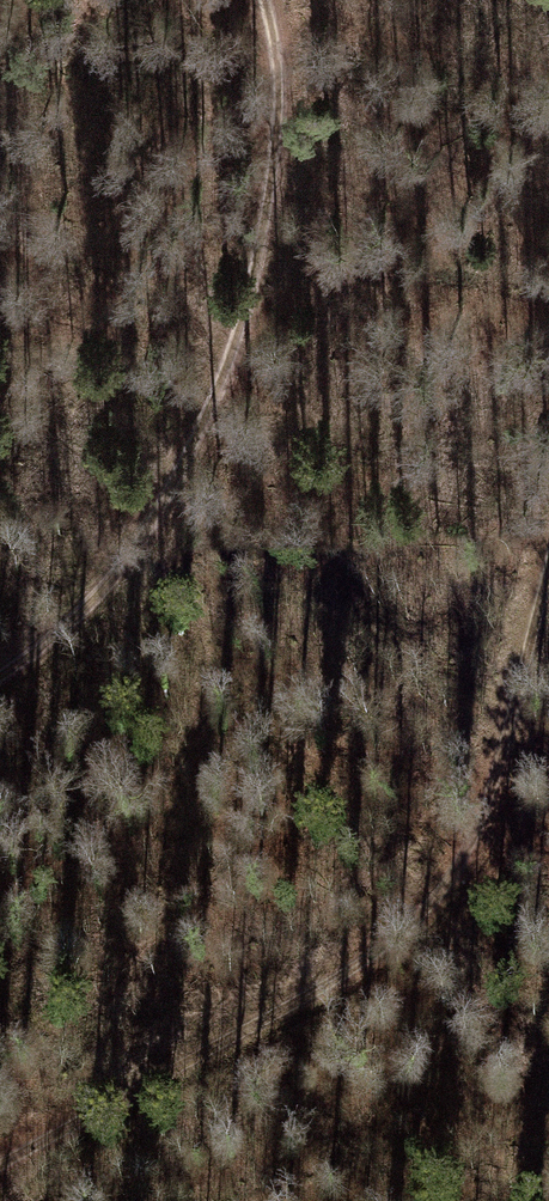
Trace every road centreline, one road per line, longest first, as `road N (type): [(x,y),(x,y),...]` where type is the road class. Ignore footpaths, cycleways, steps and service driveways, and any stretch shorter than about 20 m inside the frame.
road 1 (track): [(548,567),(490,803),(420,925),(0,1165)]
road 2 (track): [(265,0),(275,171),(201,411),(123,574),(0,675)]

